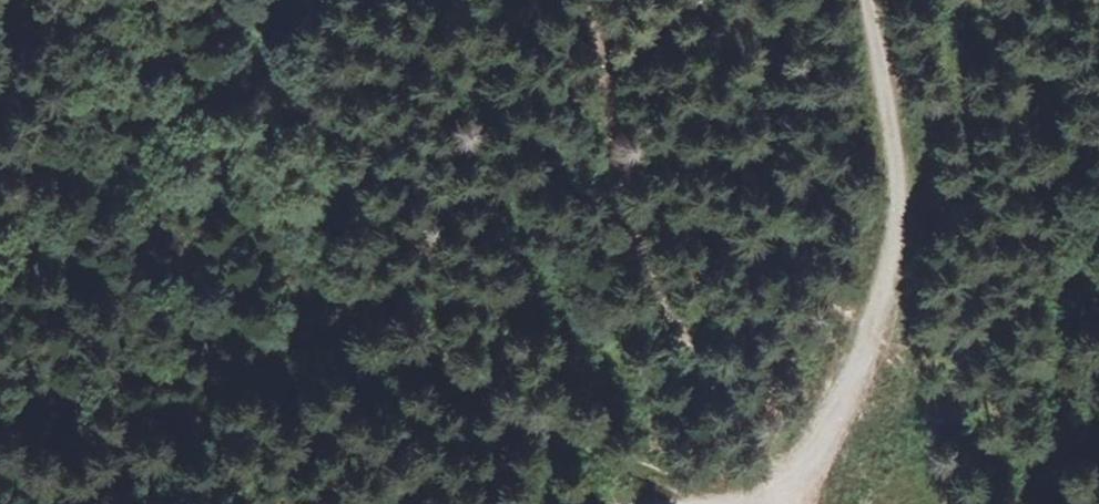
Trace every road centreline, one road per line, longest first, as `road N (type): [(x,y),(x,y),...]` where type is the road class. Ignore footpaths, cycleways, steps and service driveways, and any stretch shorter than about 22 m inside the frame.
road 1 (track): [(772,490),(805,463),(829,421),(893,223),(892,115),(868,0)]
road 2 (track): [(646,503),(741,502),(772,490)]

